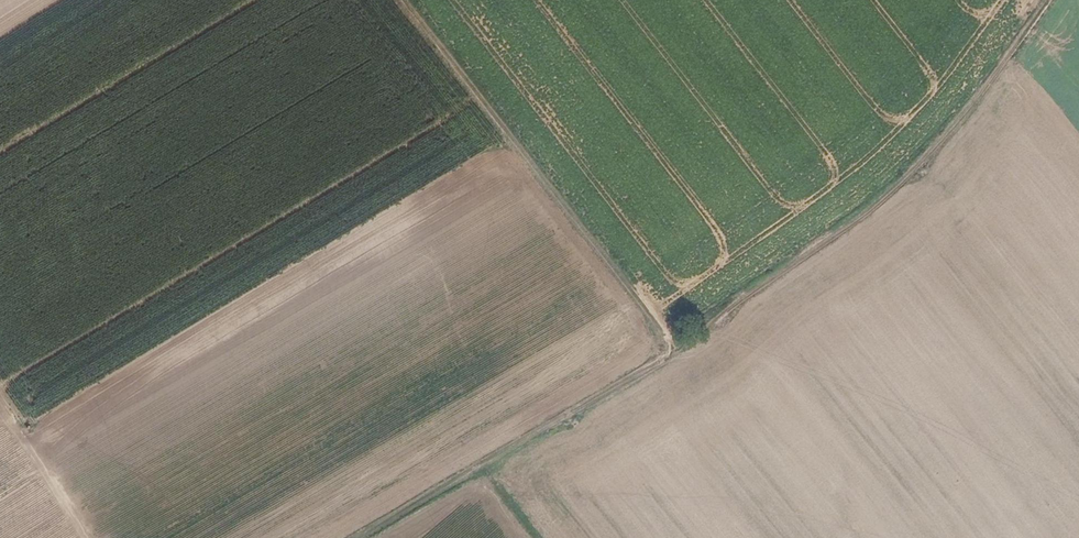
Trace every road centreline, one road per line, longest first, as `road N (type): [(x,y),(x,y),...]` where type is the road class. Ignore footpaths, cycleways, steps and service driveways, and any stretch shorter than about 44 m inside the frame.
road 1 (track): [(1048,0),(970,109),(863,219),(676,344),(351,537)]
road 2 (track): [(407,0),(676,344)]

